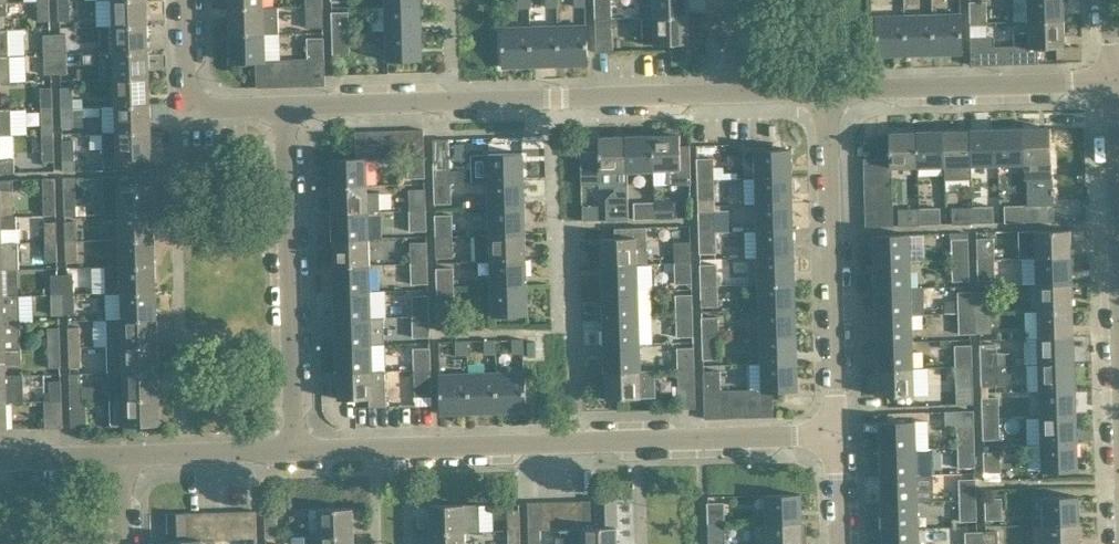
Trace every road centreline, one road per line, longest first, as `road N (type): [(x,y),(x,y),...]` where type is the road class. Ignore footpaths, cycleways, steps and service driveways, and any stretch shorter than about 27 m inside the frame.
road 1 (residential): [(292,449),(834,433)]
road 2 (residential): [(284,105),(737,92)]
road 3 (residential): [(834,433),(824,89)]
road 4 (residential): [(292,449),(284,105)]
road 5 (residential): [(824,89),(1114,80)]
road 6 (residential): [(1118,282),(1114,80)]
road 7 (residential): [(284,105),(213,107),(187,83),(184,0)]
road 8 (residential): [(122,454),(292,449)]
road 9 (residential): [(0,458),(122,454)]

